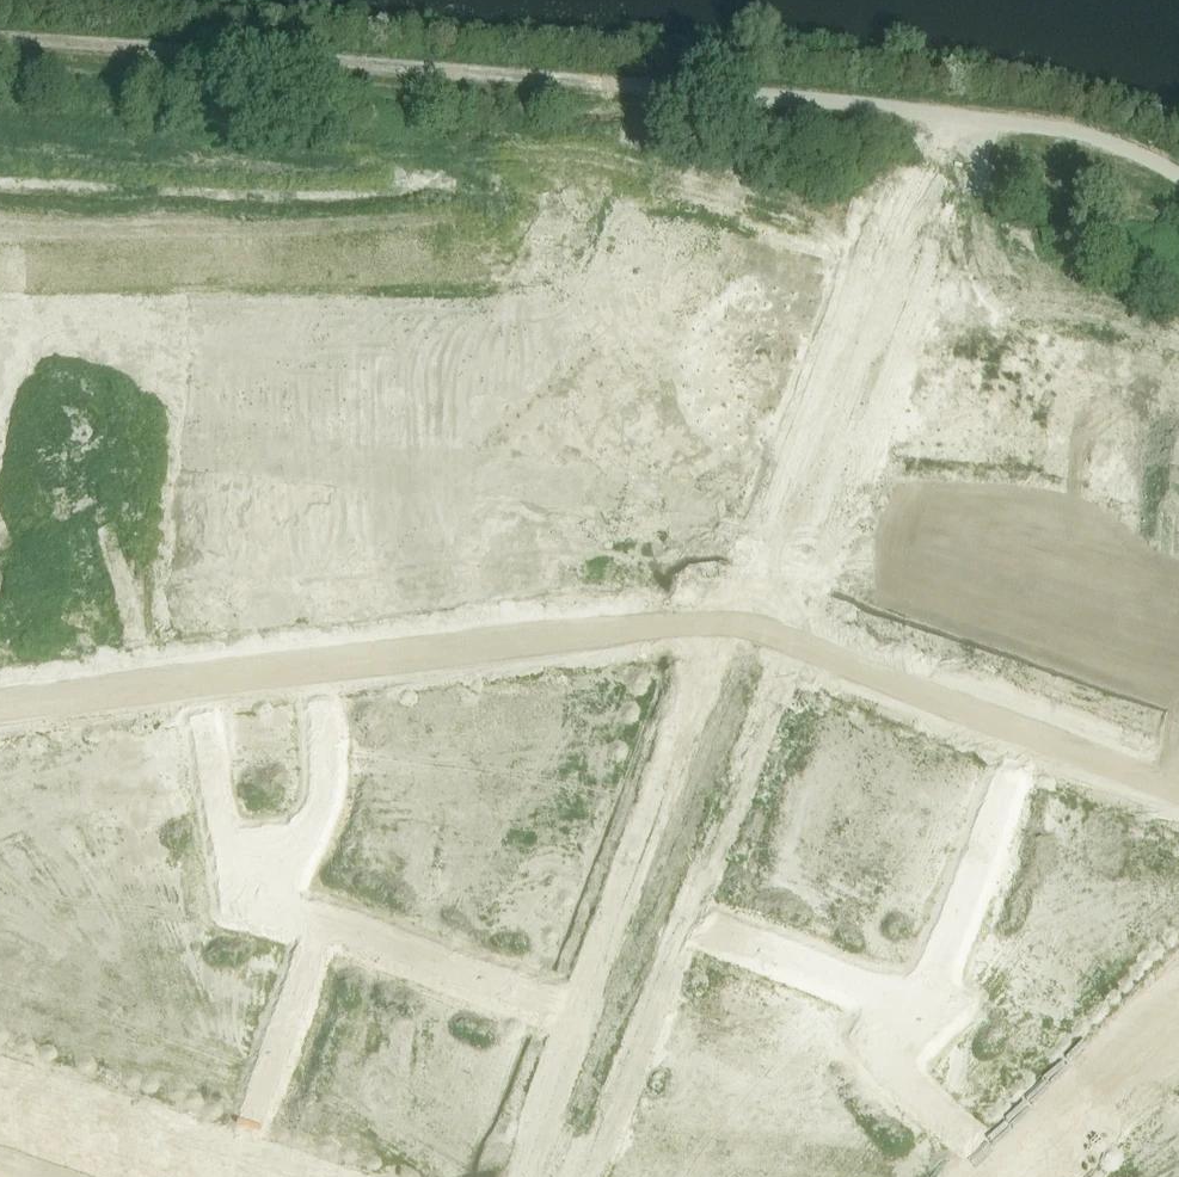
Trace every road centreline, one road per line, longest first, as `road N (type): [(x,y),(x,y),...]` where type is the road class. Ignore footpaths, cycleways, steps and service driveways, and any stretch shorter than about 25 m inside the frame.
road 1 (track): [(1178,176),(1073,132),(1019,124),(393,65),(0,38)]

